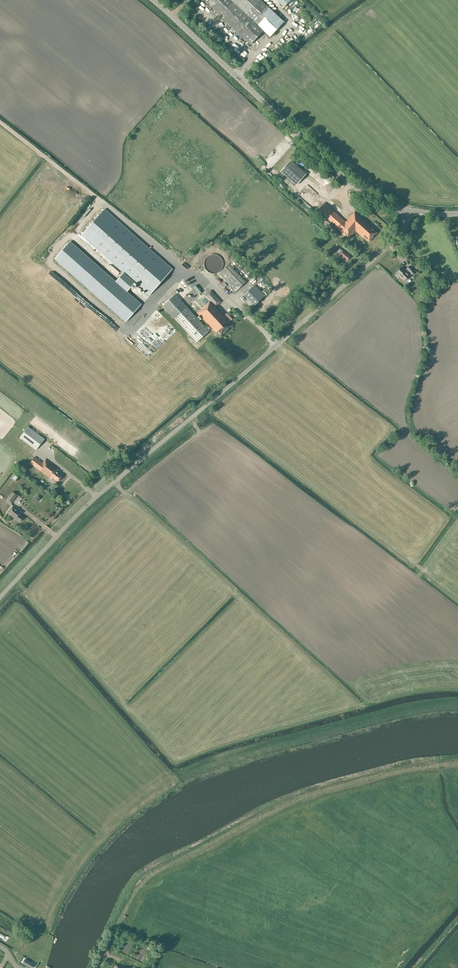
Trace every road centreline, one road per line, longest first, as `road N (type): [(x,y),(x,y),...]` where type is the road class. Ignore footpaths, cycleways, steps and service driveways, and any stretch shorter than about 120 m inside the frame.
road 1 (unclassified): [(0,598),(96,497),(388,246),(408,211)]
road 2 (tertiary): [(408,211),(355,187),(152,0)]

